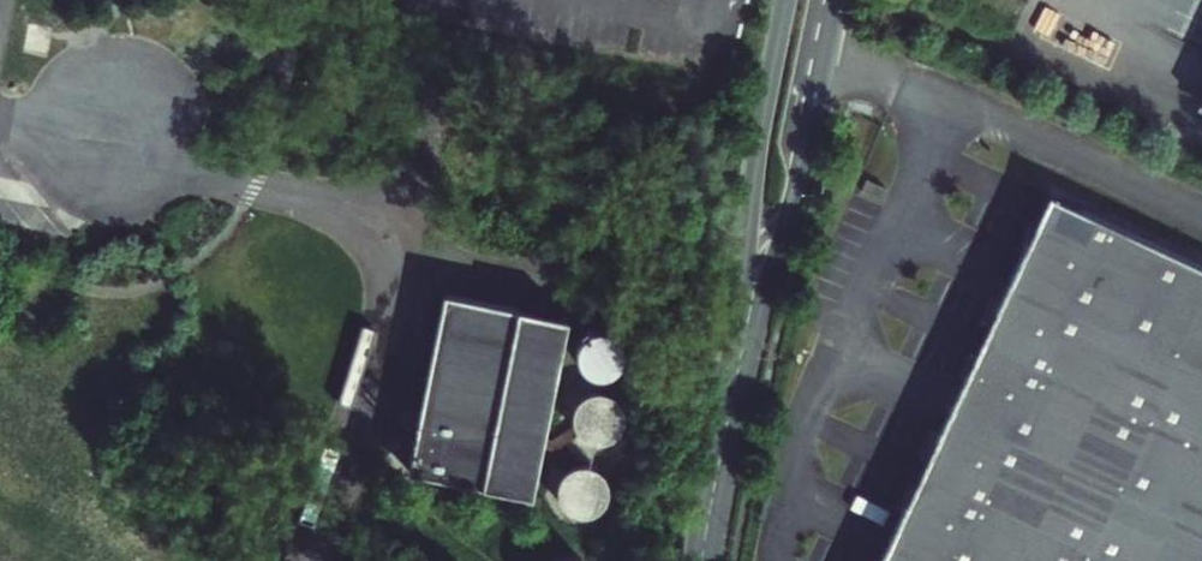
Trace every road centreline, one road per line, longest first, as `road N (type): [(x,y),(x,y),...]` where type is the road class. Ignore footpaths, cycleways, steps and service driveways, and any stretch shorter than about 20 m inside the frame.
road 1 (residential): [(728,416),(789,220),(835,0)]
road 2 (residential): [(786,0),(758,142),(728,416)]
road 3 (residential): [(701,560),(728,416)]

